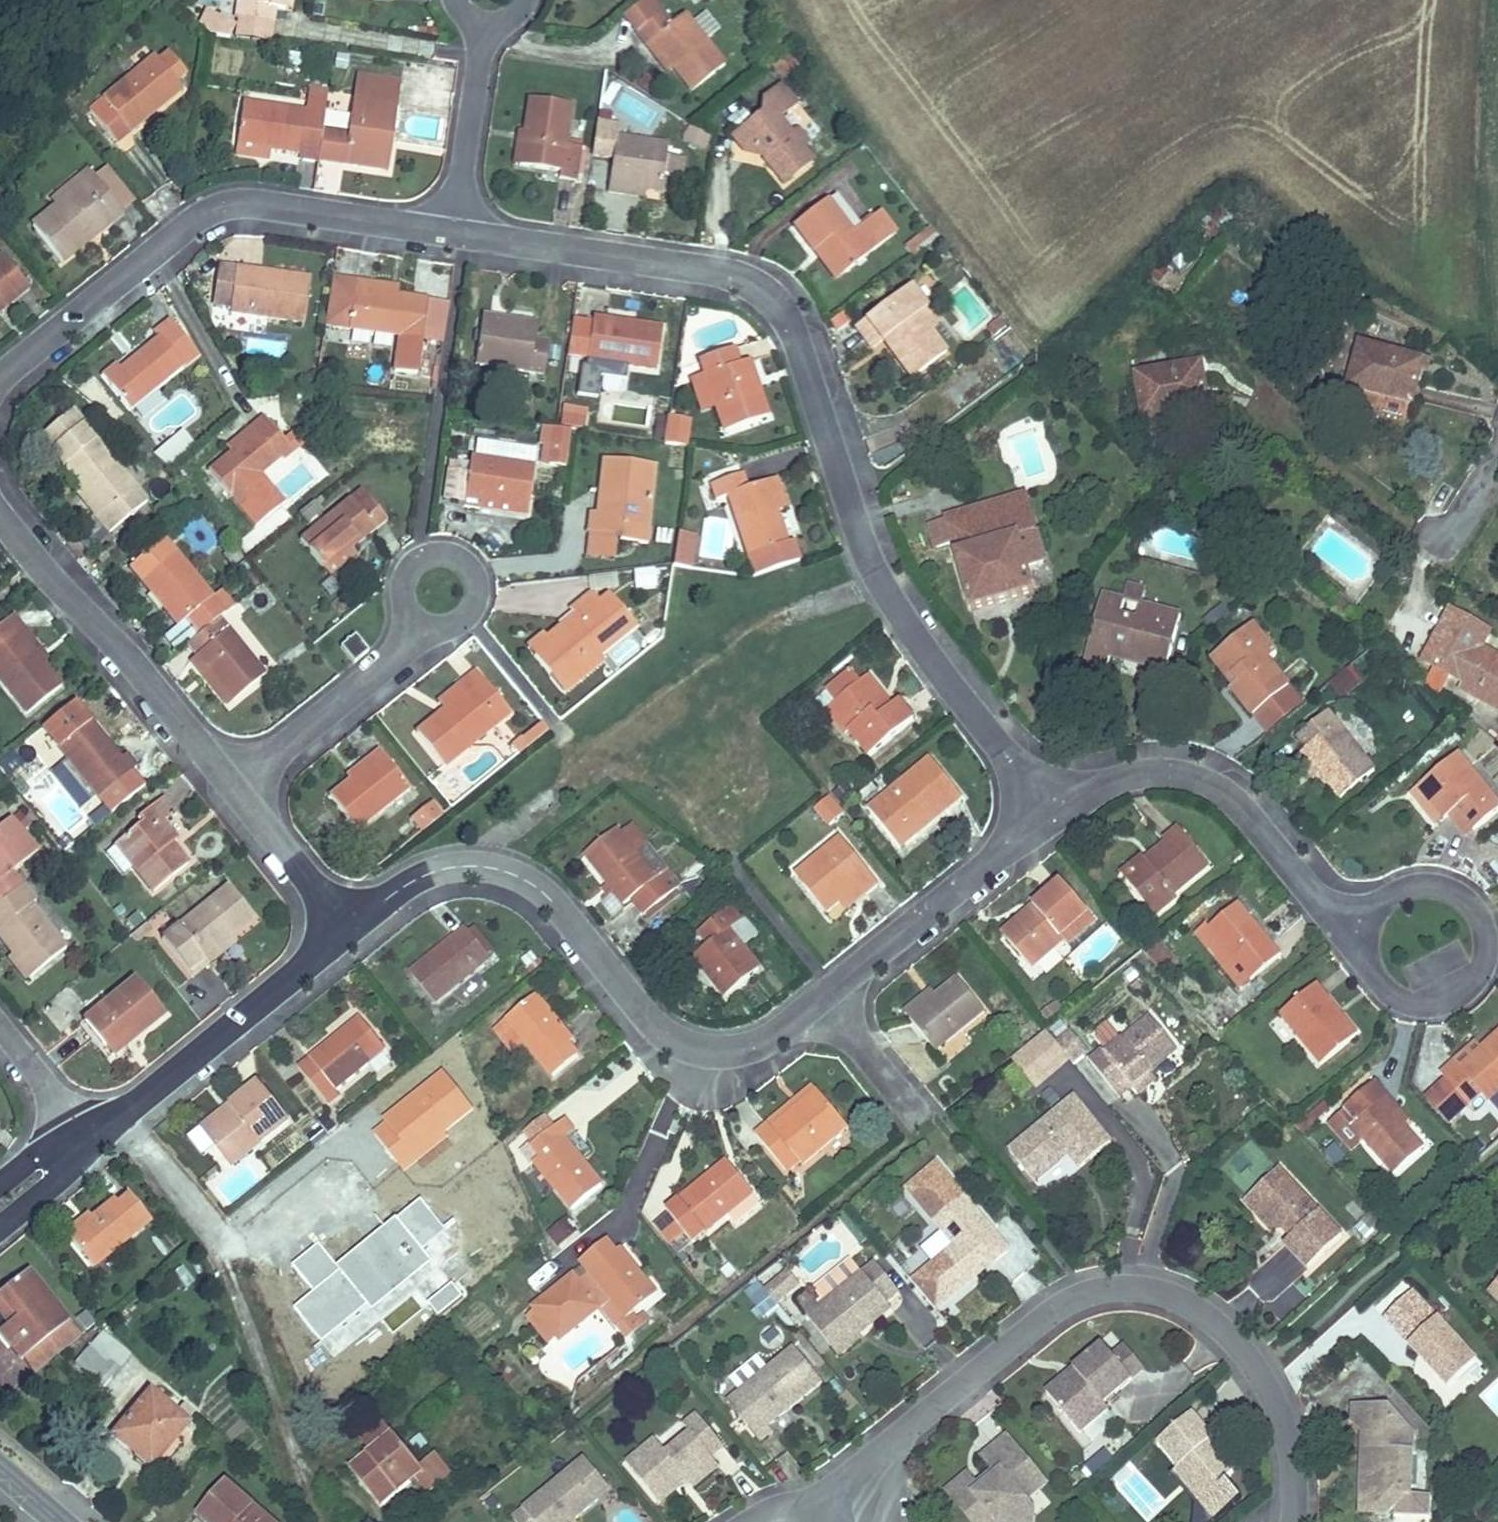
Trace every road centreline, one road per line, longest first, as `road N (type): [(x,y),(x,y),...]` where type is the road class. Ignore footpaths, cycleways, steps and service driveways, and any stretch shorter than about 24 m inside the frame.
road 1 (residential): [(1049,810),(902,618),(798,328),(778,301),(747,273),(462,224)]
road 2 (residential): [(341,933),(408,877),(450,864),(501,870),(542,892),(664,1042),(691,1062),(746,1065),(1049,810)]
road 3 (residential): [(1290,1521),(1287,1435),(1257,1369),(1217,1324),(1181,1298),(1147,1289),(1085,1295),(1058,1309),(880,1455),(855,1520),(789,1511),(771,1521)]
road 4 (residential): [(462,224),(238,200),(201,215),(0,383)]
road 5 (residential): [(1049,810),(1127,774),(1168,771),(1218,785),(1314,883),(1369,922)]
road 6 (residential): [(1369,922),(1367,964),(1394,998),(1438,1006),(1473,986),(1484,967),(1482,918),(1463,896),(1414,885),(1378,907)]
road 7 (residential): [(0,512),(230,789)]
road 8 (residential): [(119,1111),(341,933)]
road 9 (residential): [(230,789),(393,656),(418,624)]
road 10 (residential): [(418,624),(451,627),(466,618),(478,583),(470,565),(456,553),(418,553),(403,568),(403,609)]
road 11 (residential): [(462,224),(482,40)]
road 12 (residential): [(230,789),(341,933)]
road 13 (residential): [(119,1111),(216,1237)]
road 14 (residential): [(88,1132),(0,1028)]
road 15 (residential): [(0,1224),(53,1179),(88,1132)]

